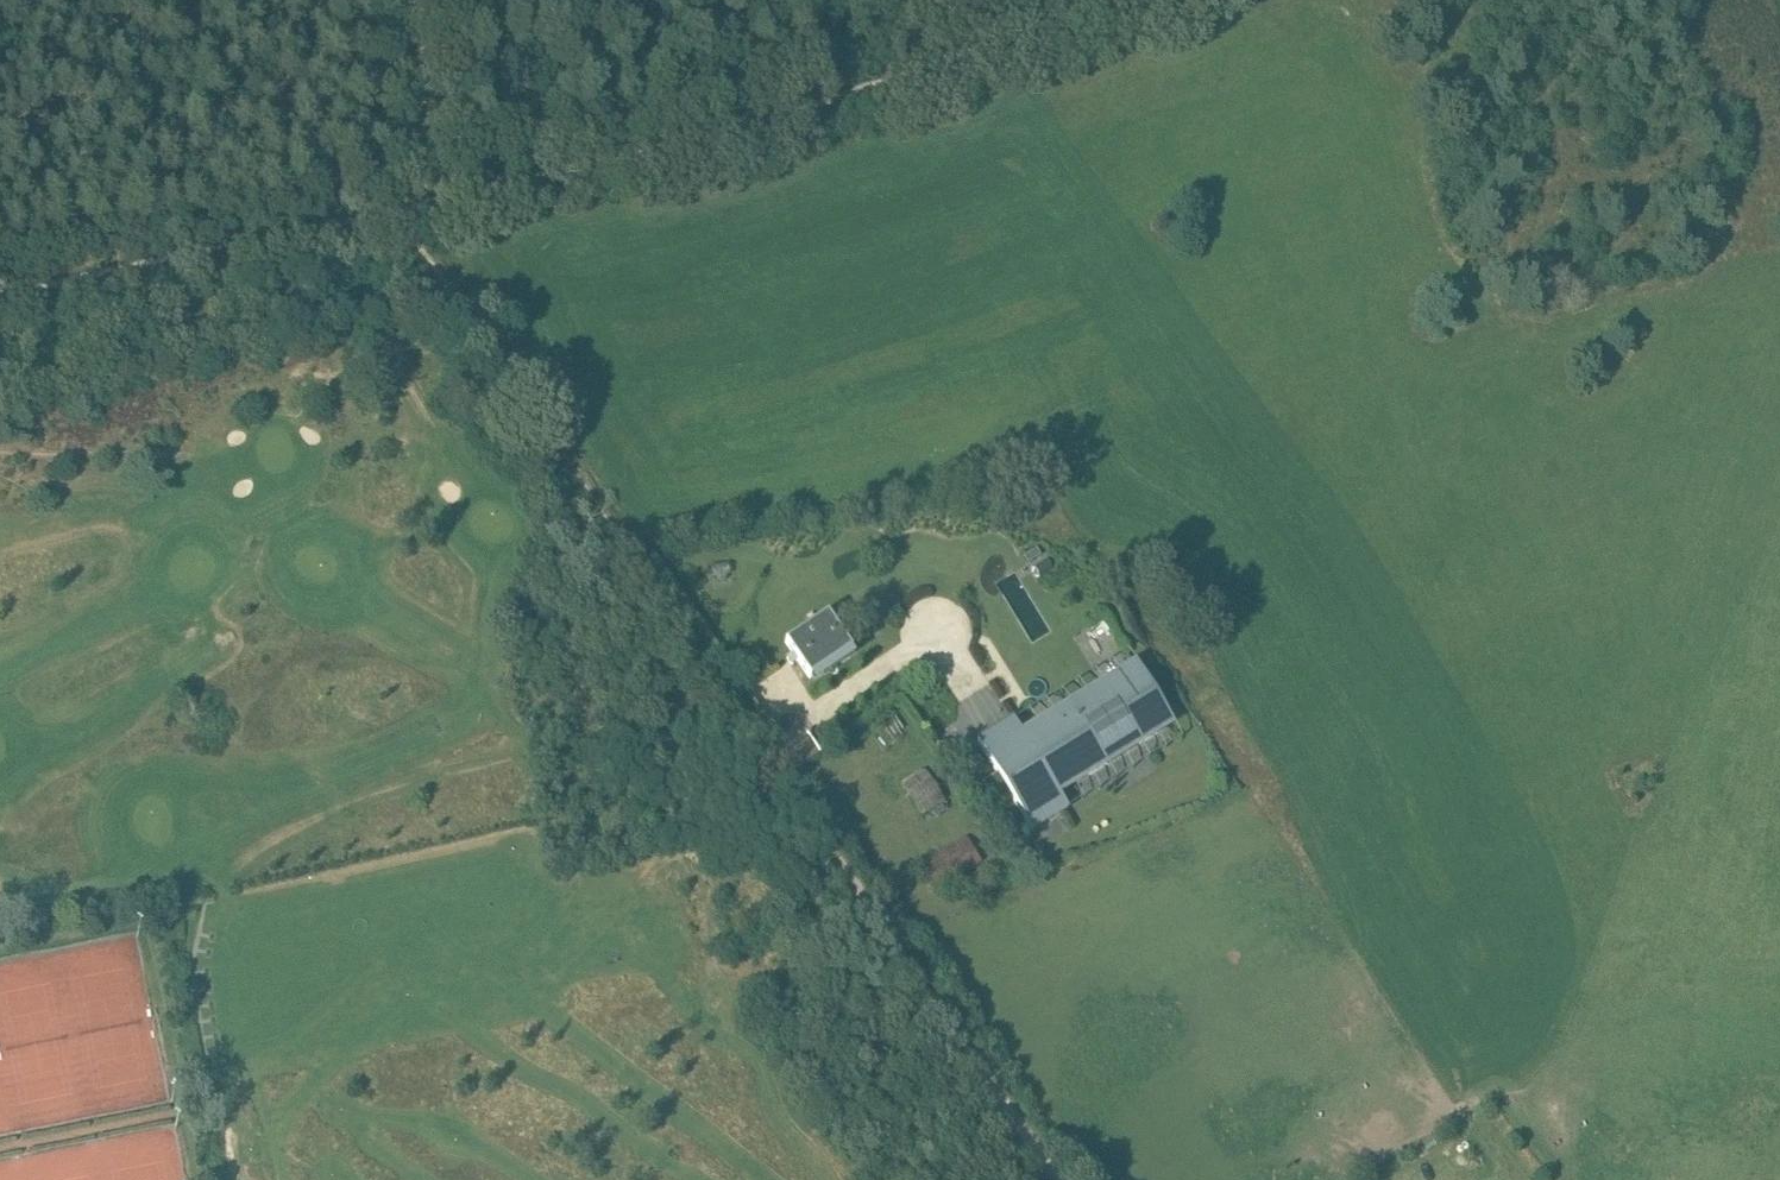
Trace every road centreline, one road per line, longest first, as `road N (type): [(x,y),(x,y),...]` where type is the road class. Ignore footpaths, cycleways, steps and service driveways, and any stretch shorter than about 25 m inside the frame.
road 1 (track): [(1061,1179),(423,236),(415,207)]
road 2 (track): [(0,296),(829,117),(1114,0)]

